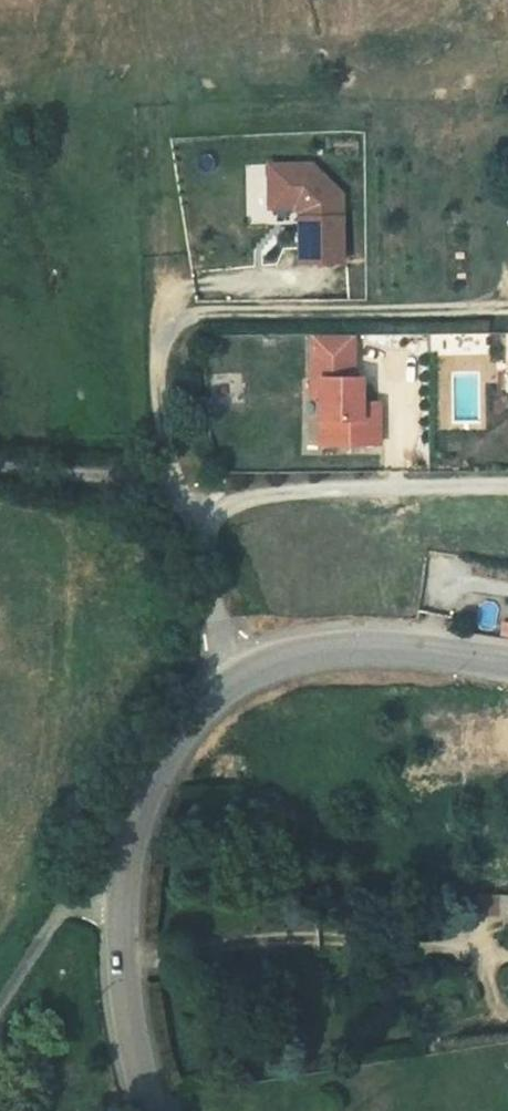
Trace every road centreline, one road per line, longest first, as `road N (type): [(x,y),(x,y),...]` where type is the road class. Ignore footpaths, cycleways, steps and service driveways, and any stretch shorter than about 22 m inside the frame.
road 1 (primary): [(507,663),(371,646),(303,653),(239,677)]
road 2 (primary): [(239,677),(178,735),(140,806),(121,895)]
road 3 (primary): [(121,895),(132,1046),(151,1110)]
road 4 (unclassified): [(176,487),(195,520),(222,641),(239,677)]
road 5 (track): [(0,466),(176,487)]
road 6 (residential): [(121,895),(61,909),(0,1003)]

